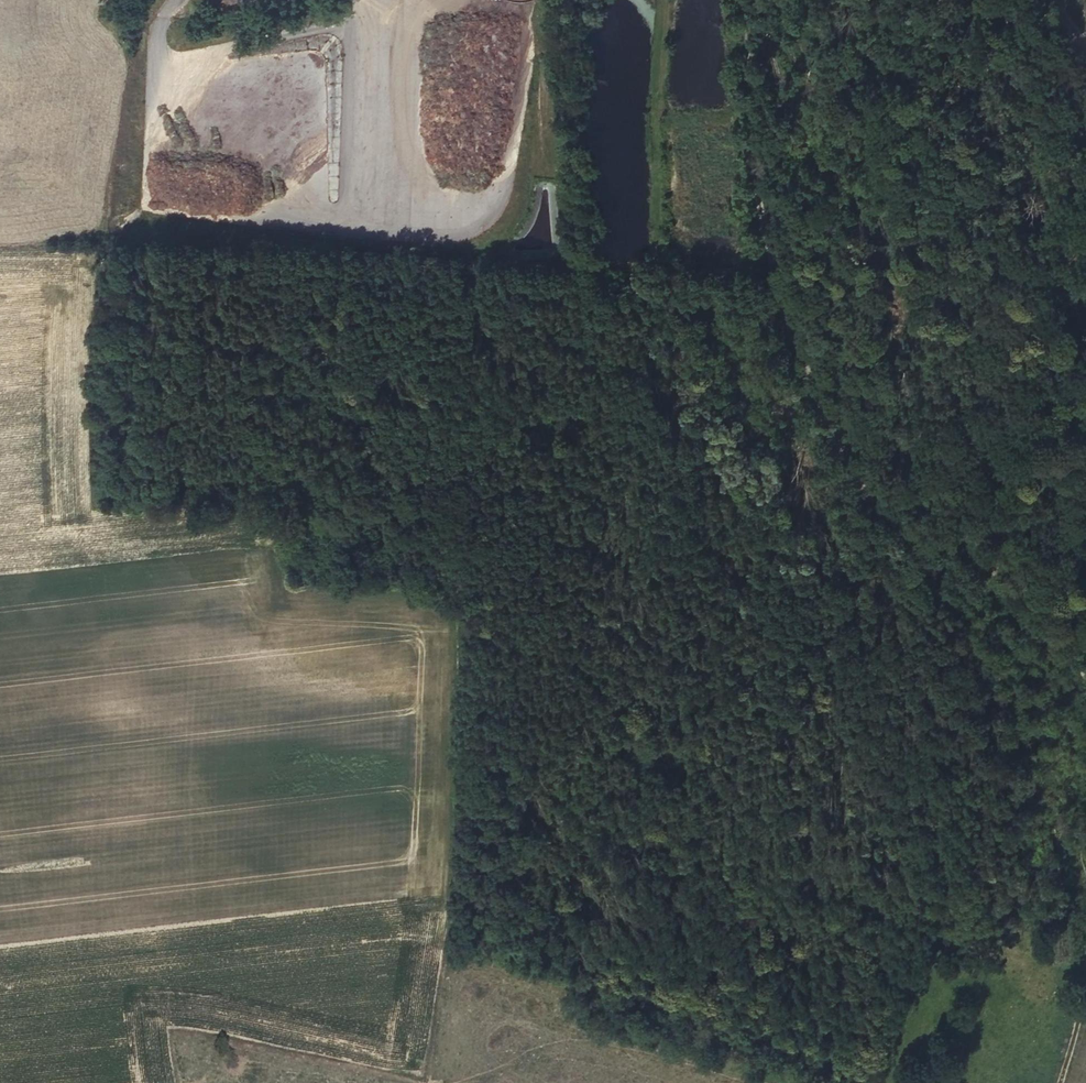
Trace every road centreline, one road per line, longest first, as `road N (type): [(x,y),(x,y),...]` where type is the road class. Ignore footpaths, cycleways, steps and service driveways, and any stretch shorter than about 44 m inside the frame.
road 1 (track): [(741,0),(755,219),(793,341),(846,466),(986,555),(1085,679)]
road 2 (track): [(1085,329),(1019,418),(995,529),(1002,575)]

